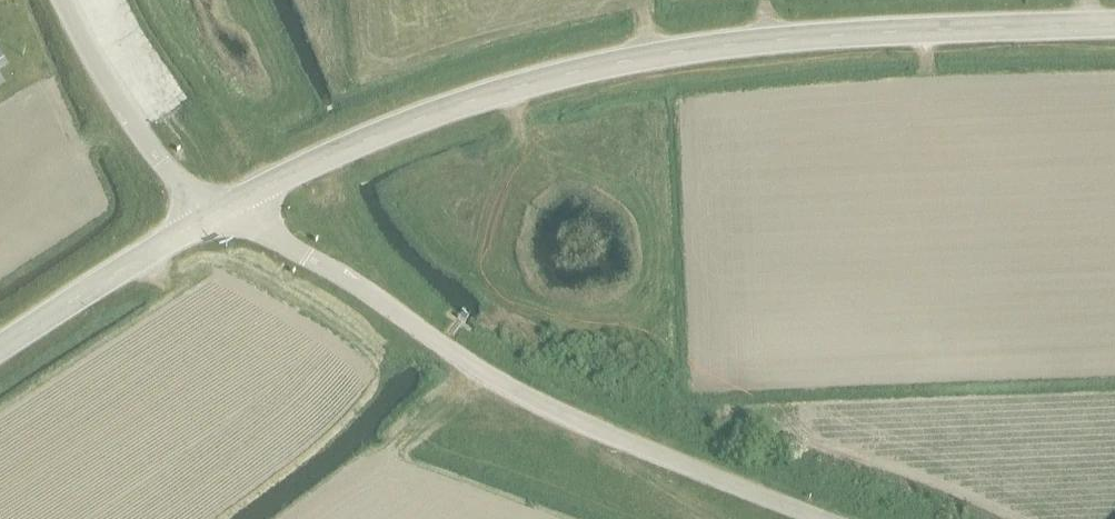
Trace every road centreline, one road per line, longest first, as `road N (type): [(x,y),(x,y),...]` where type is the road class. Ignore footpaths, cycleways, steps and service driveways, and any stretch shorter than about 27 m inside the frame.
road 1 (tertiary): [(214,211),(344,148),(520,85),(623,61),(784,38),(1114,23)]
road 2 (unclassified): [(818,518),(528,397),(343,276),(239,216),(214,211)]
road 3 (unclassified): [(60,0),(147,146),(200,206),(214,211)]
road 4 (tertiary): [(0,348),(214,211)]

